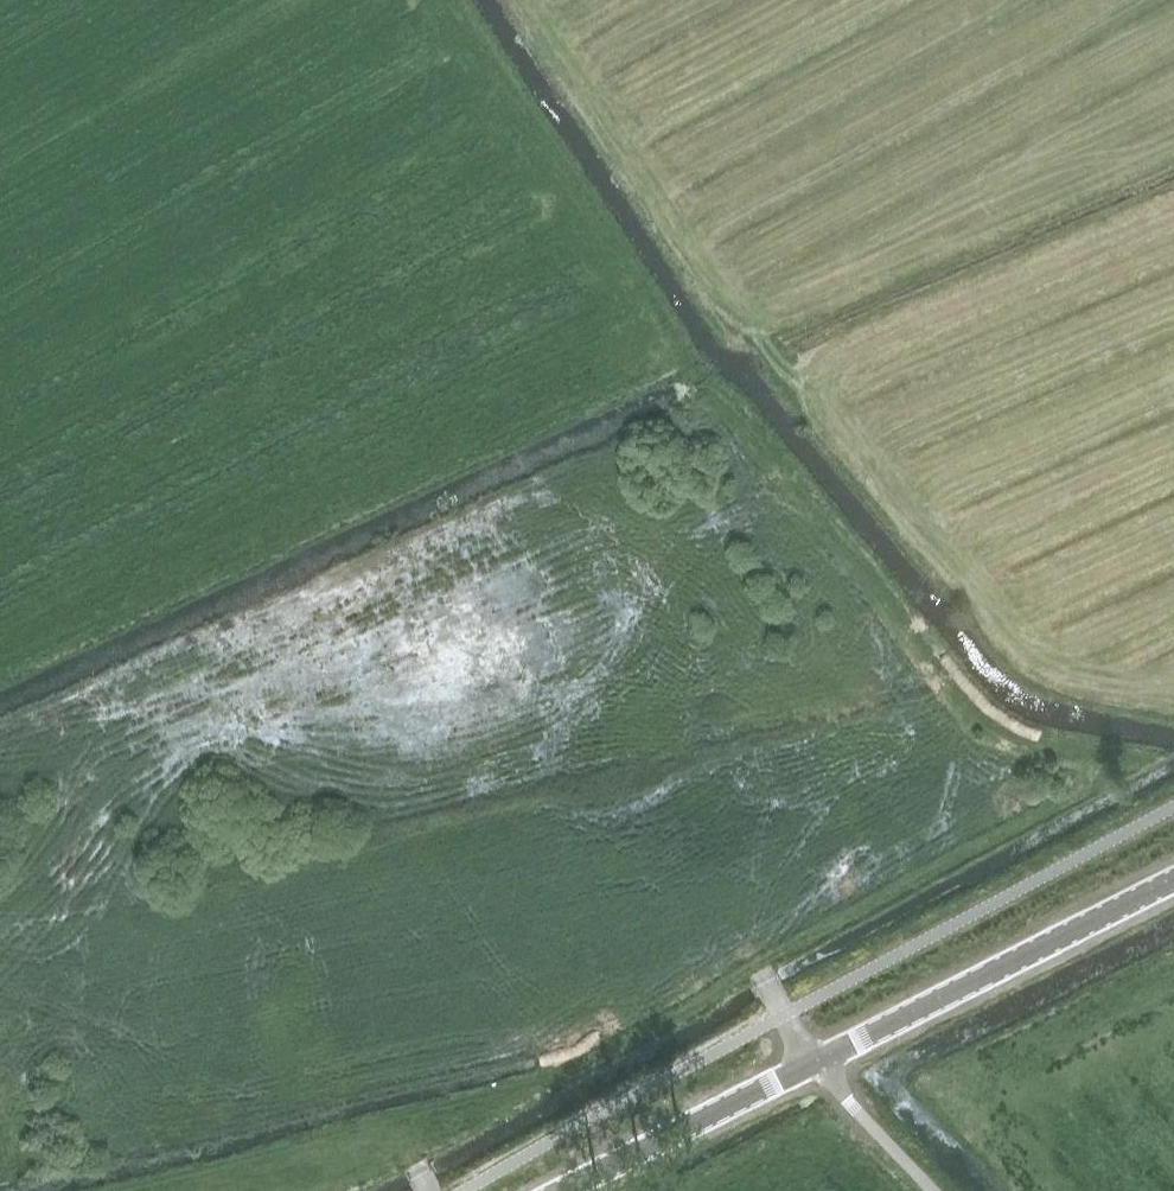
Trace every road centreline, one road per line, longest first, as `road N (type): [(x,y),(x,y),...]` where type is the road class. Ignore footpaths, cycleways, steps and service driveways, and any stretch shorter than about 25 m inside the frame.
road 1 (secondary): [(818,1061),(1173,880)]
road 2 (secondary): [(564,1190),(818,1061)]
road 3 (unclassified): [(939,1190),(818,1061)]

